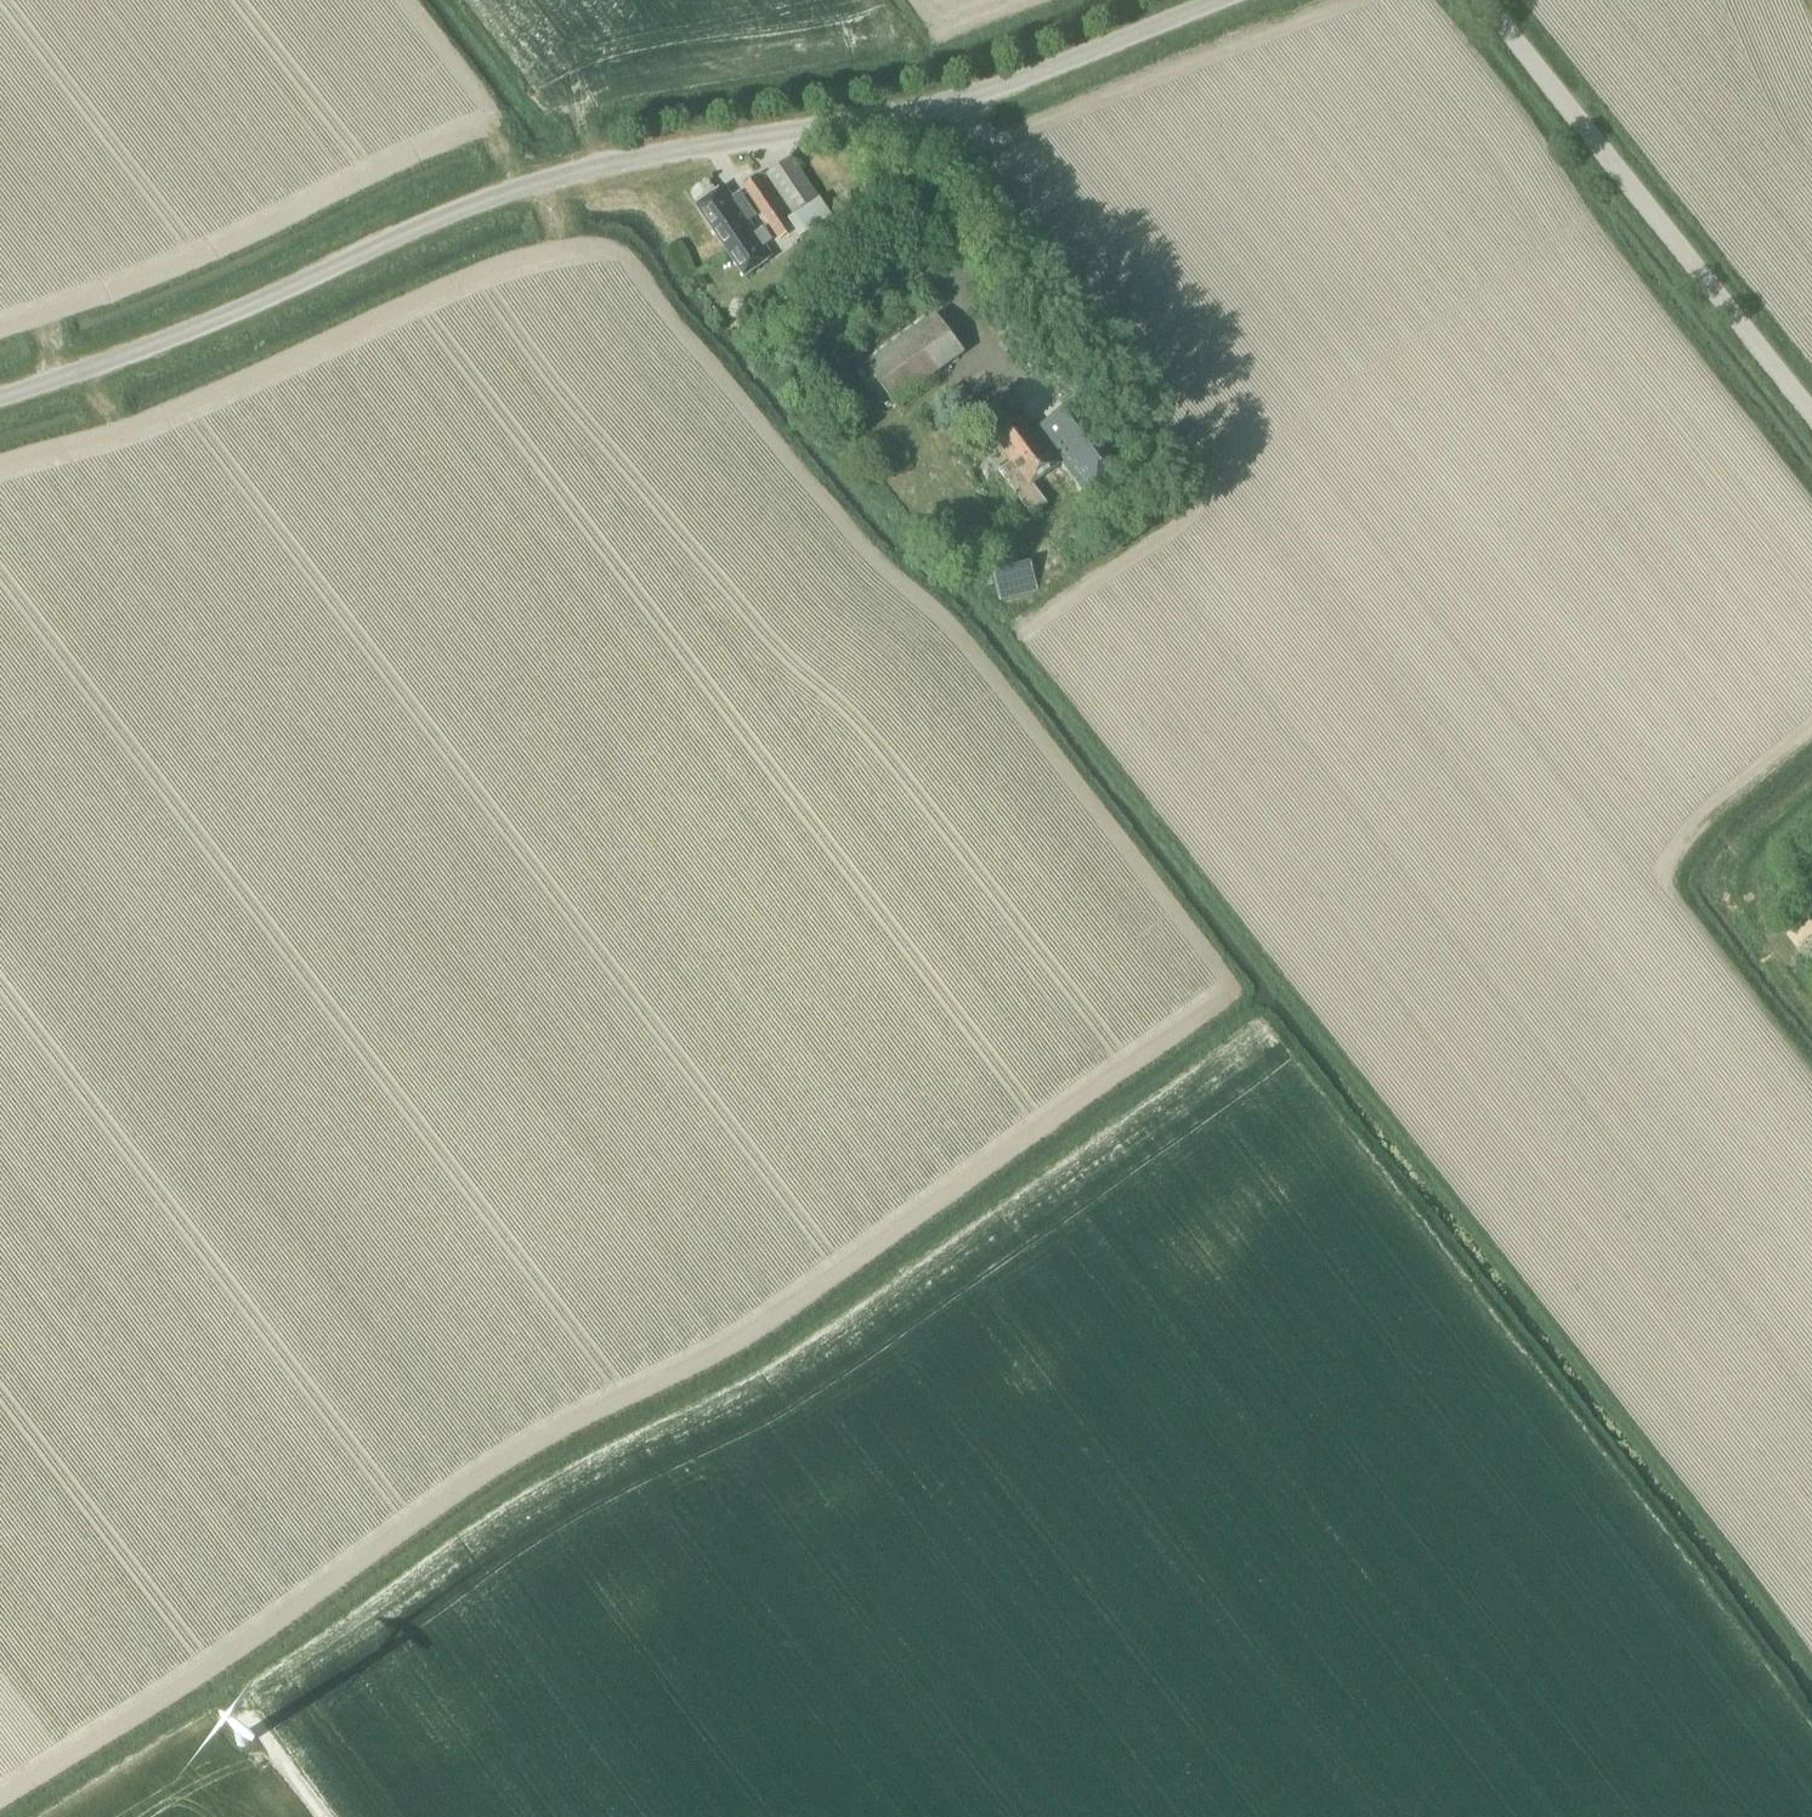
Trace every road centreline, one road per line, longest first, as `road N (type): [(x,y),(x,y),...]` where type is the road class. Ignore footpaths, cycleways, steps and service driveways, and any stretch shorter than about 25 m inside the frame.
road 1 (unclassified): [(0,397),(181,335),(486,199),(604,165),(930,108),(1217,0)]
road 2 (unclassified): [(1811,414),(1485,0)]

